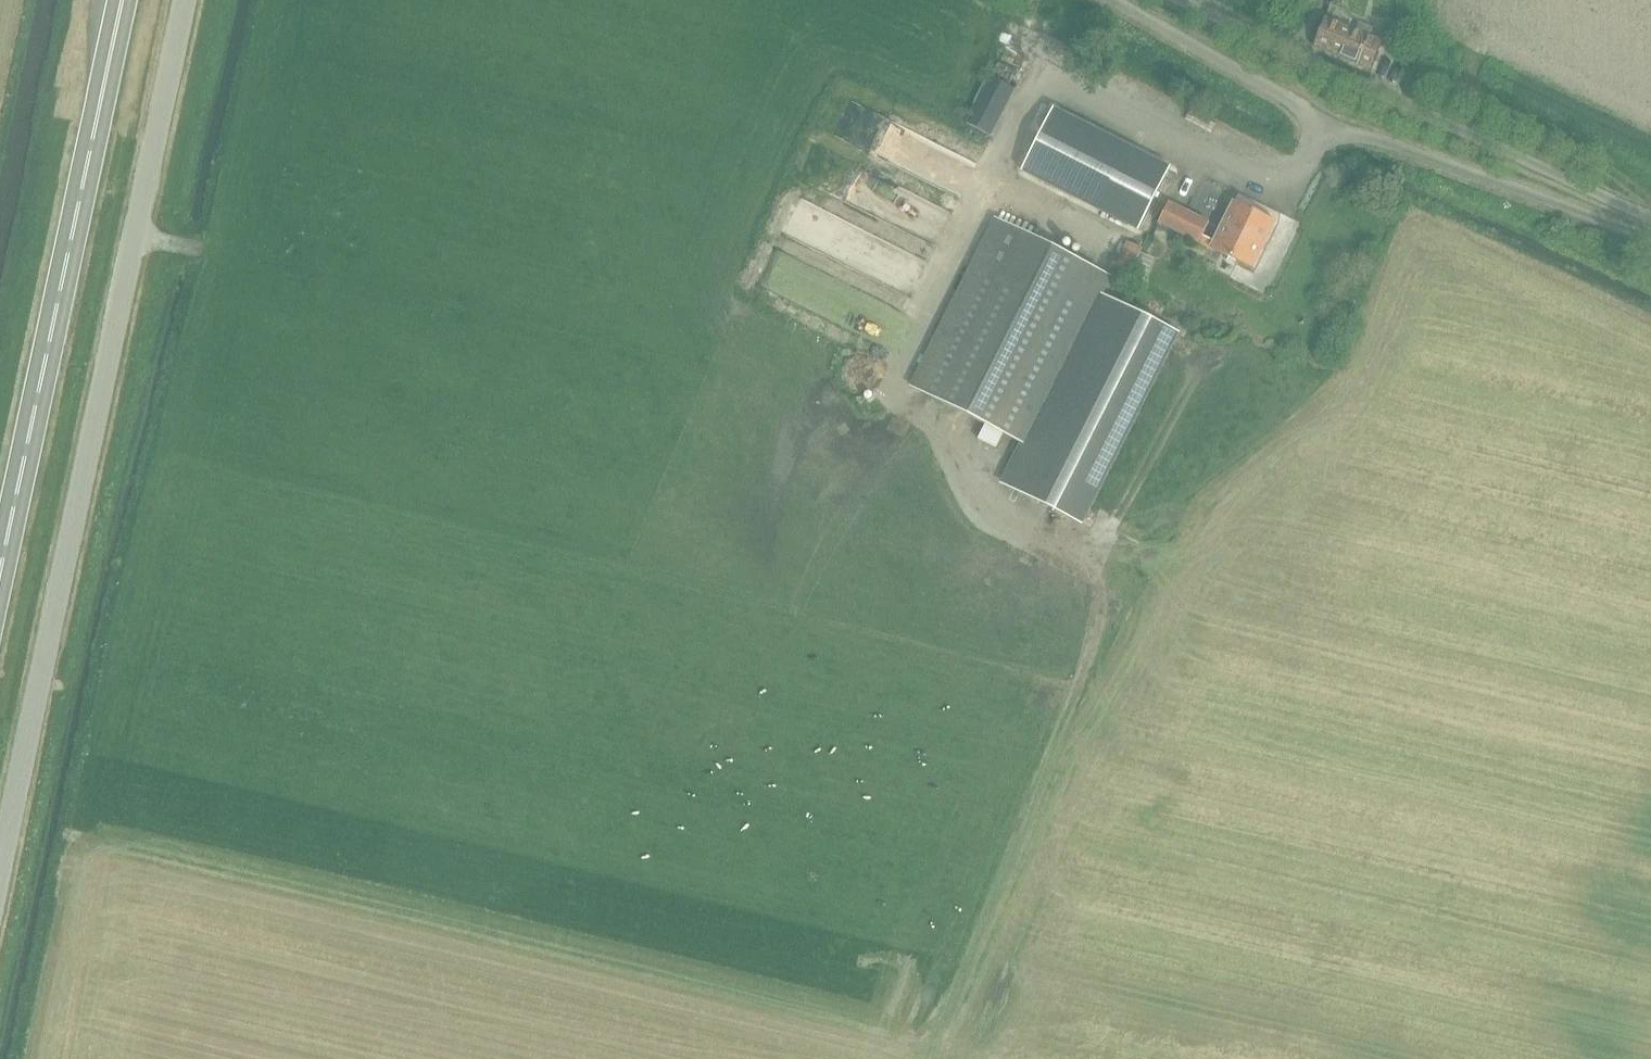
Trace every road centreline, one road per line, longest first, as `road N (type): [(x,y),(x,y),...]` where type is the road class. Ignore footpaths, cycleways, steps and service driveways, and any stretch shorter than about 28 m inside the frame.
road 1 (unclassified): [(0,885),(188,0)]
road 2 (unclassified): [(1650,240),(1329,122),(1119,0)]
road 3 (trunk): [(0,569),(121,0)]
road 4 (unclassified): [(1650,223),(1181,0)]

